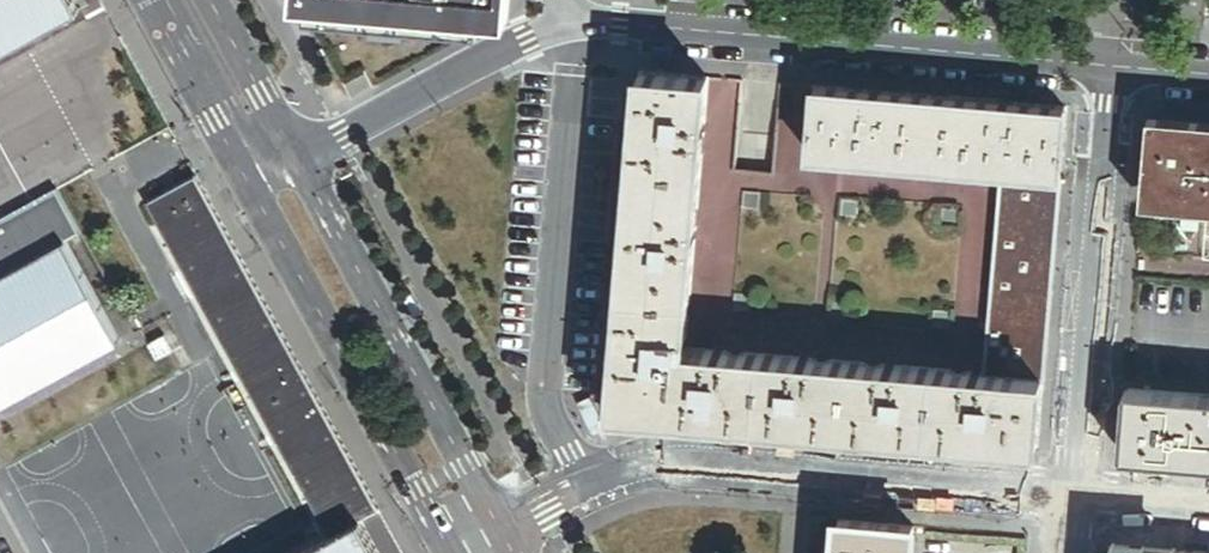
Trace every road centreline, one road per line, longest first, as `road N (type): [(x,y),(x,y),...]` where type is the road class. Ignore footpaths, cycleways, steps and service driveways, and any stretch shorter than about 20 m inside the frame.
road 1 (residential): [(505,534),(583,491),(650,467),(1074,499)]
road 2 (secondary): [(565,22),(1114,72)]
road 3 (residential): [(1074,499),(1114,72)]
road 4 (primary): [(505,534),(297,161)]
road 5 (primary): [(252,184),(454,552)]
road 6 (secondary): [(297,161),(565,22)]
road 7 (primary): [(150,0),(252,184)]
road 8 (primary): [(297,161),(210,0)]
road 9 (residential): [(1074,499),(1208,510)]

